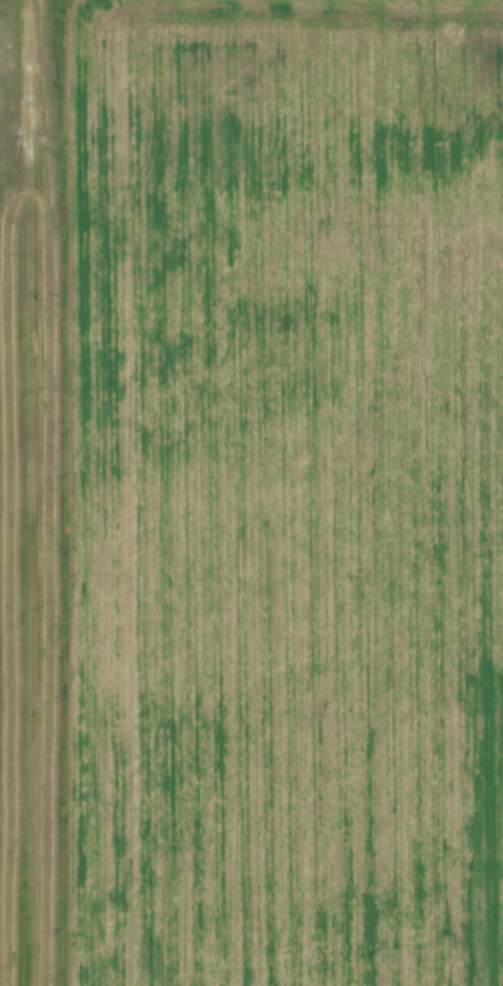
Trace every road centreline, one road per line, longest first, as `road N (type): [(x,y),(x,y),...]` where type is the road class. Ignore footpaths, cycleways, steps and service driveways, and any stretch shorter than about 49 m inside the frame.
road 1 (track): [(45,0),(41,985)]

